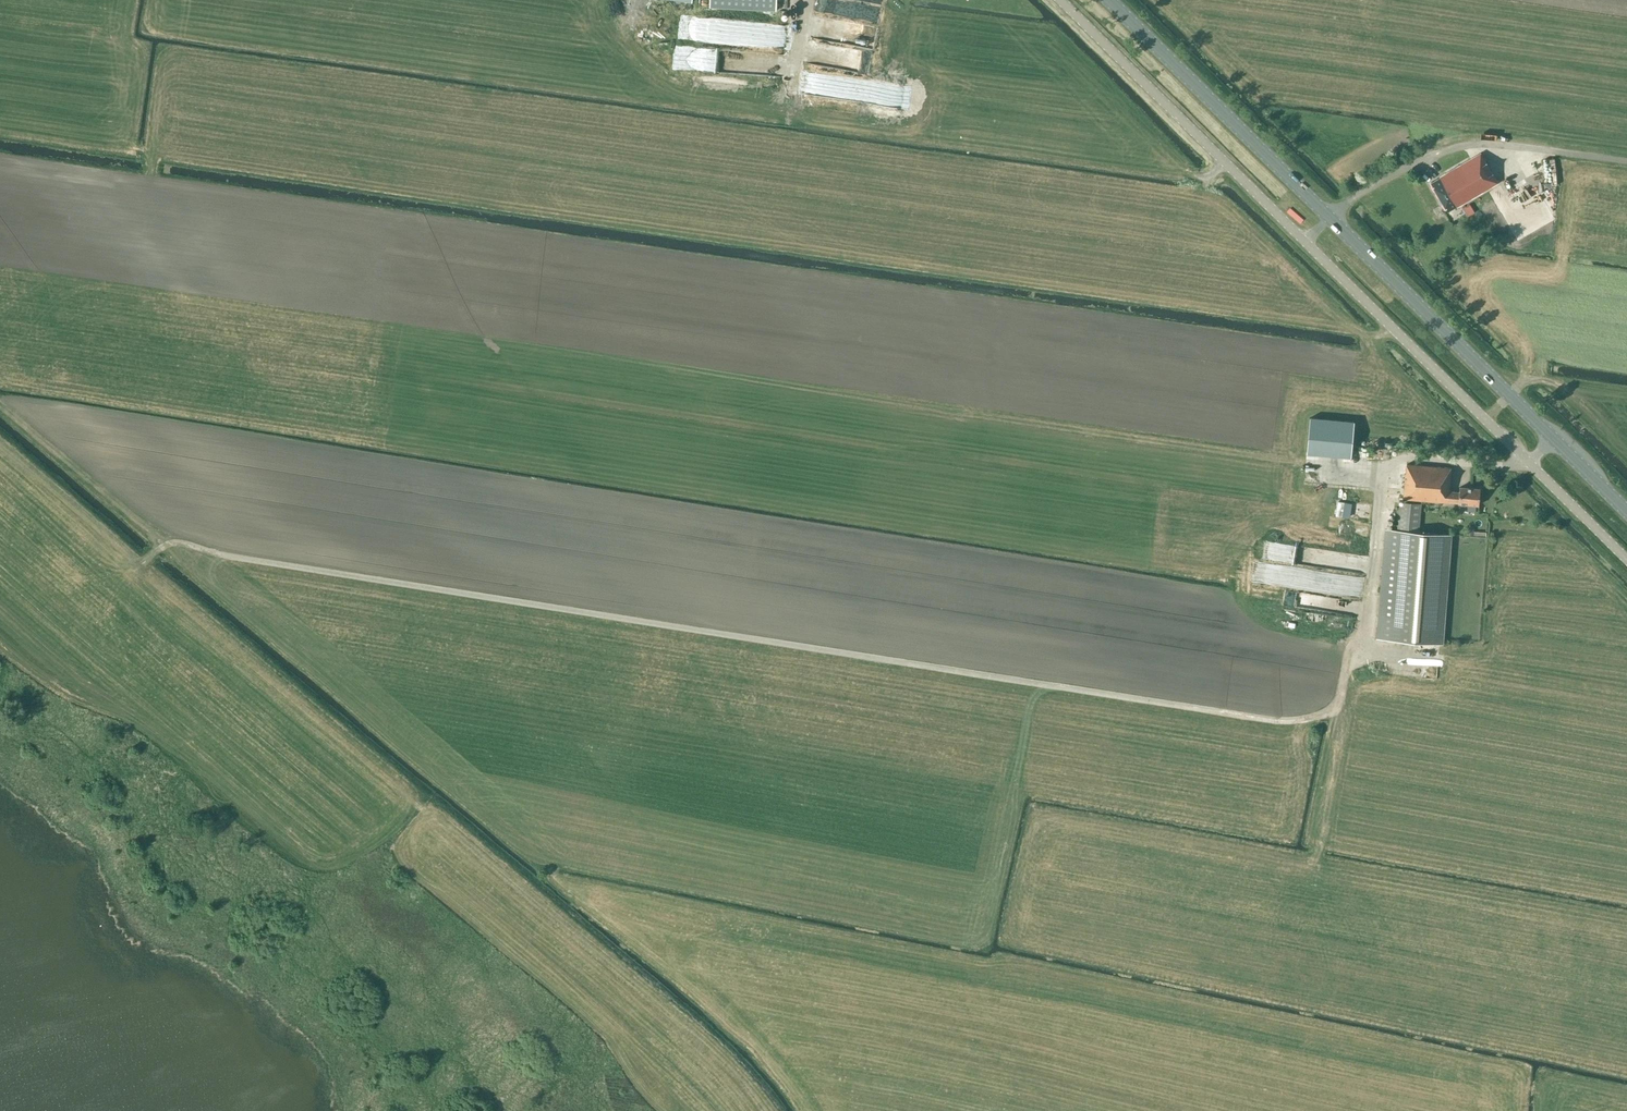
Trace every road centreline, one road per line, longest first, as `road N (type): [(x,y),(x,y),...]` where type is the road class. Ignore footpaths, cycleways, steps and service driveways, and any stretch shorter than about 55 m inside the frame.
road 1 (unclassified): [(1626,560),(1060,0)]
road 2 (primary): [(1626,511),(1109,0)]

